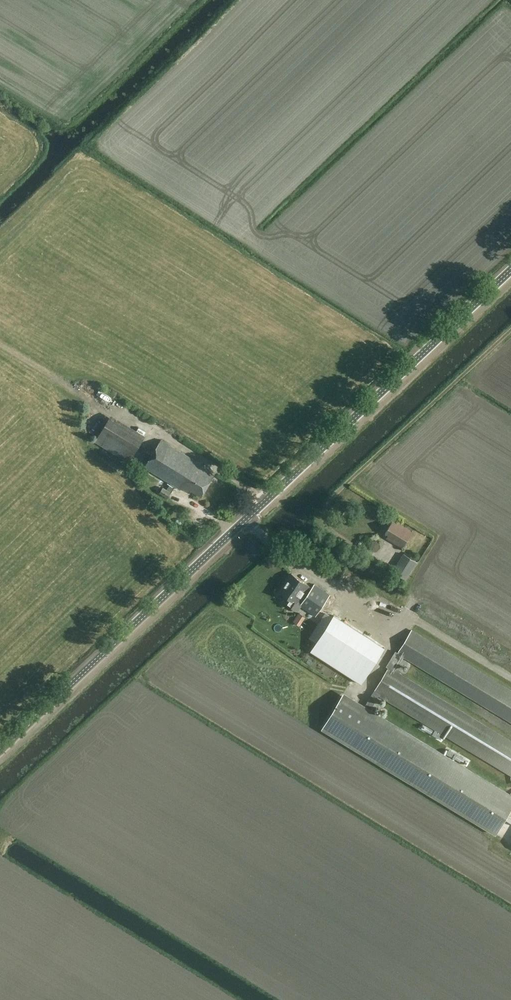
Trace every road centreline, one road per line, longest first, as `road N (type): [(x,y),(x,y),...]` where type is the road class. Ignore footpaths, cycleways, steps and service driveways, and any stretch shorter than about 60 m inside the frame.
road 1 (tertiary): [(0,751),(510,271)]
road 2 (track): [(269,498),(0,345)]

